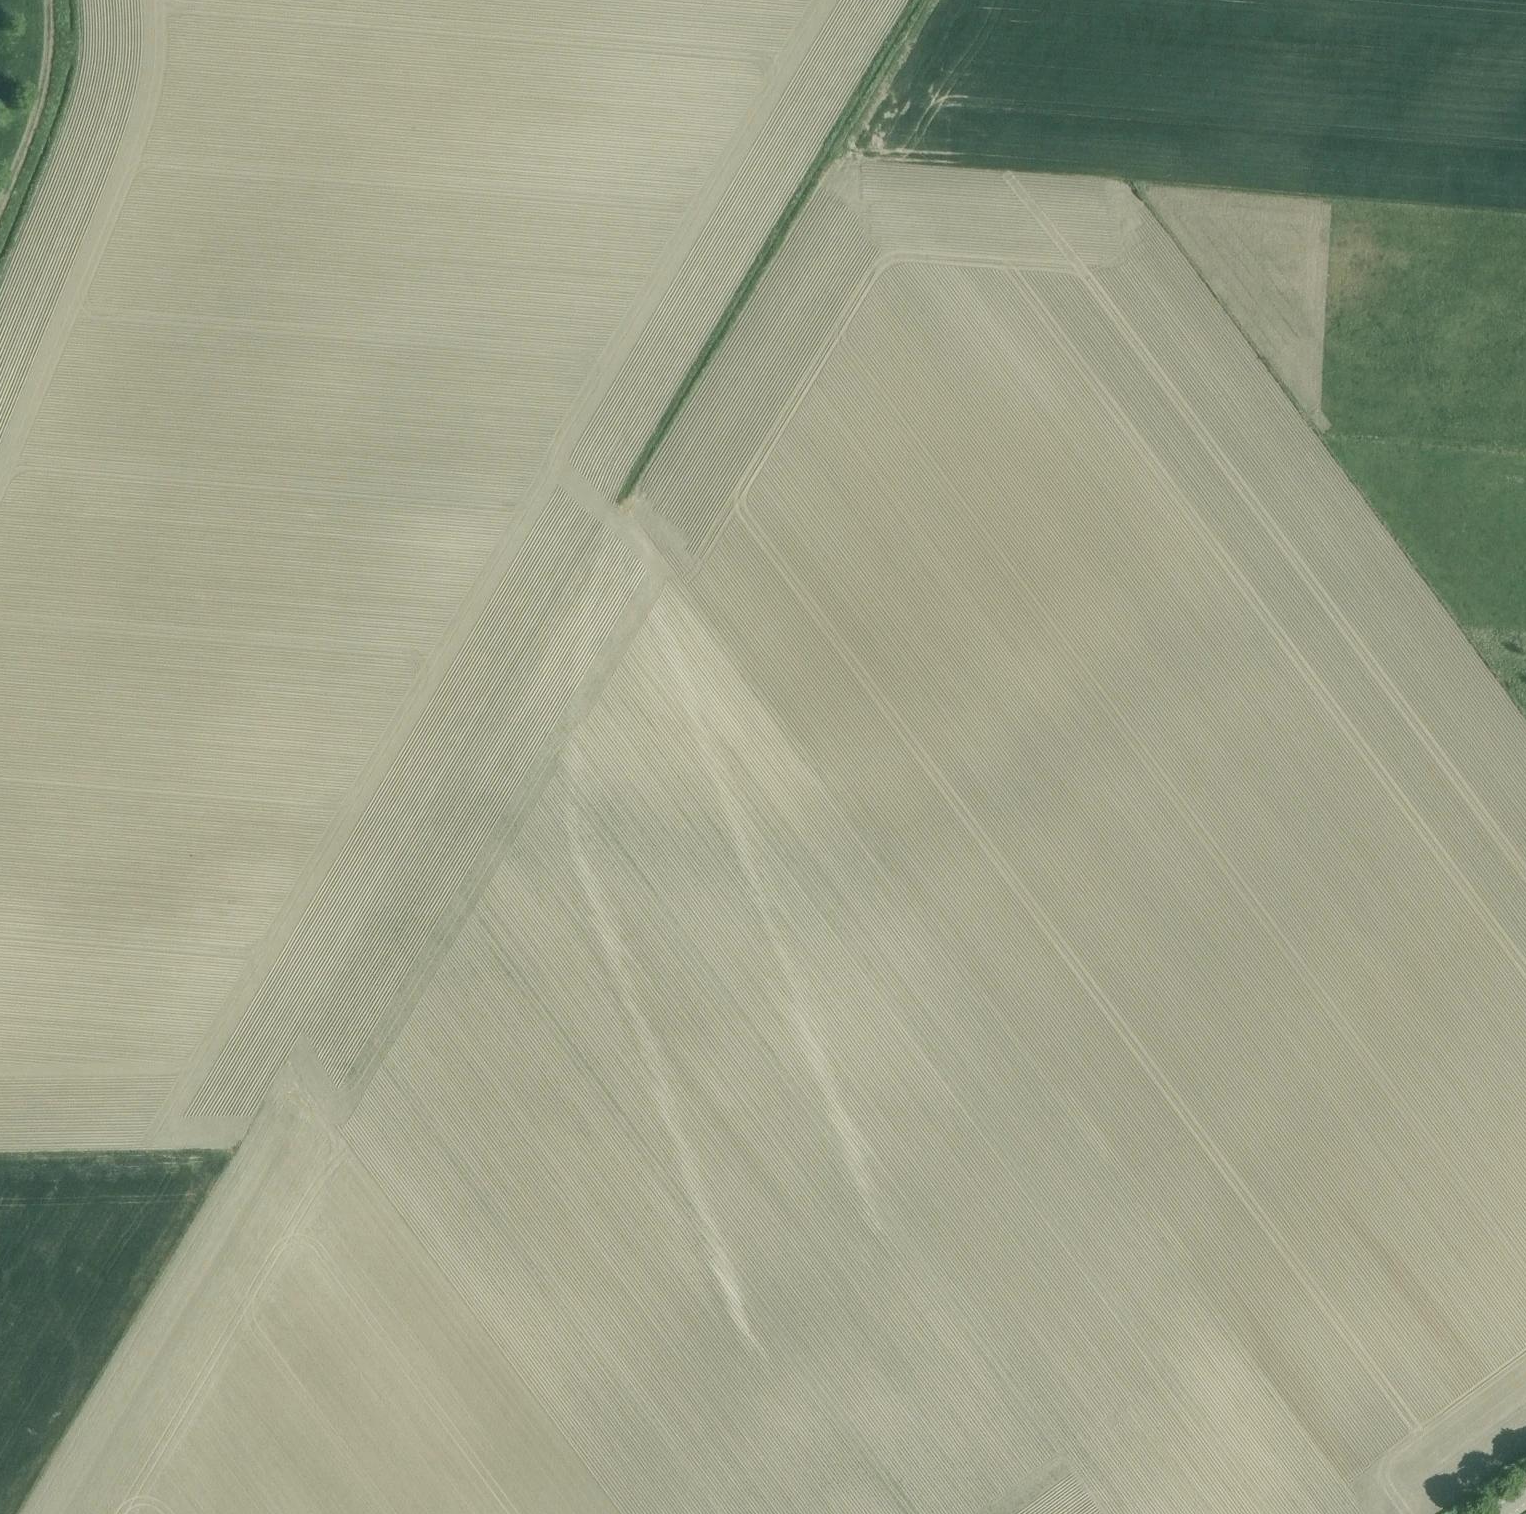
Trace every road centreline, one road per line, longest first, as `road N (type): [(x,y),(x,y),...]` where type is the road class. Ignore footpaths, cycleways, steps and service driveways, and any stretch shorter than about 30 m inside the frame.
road 1 (track): [(34,0),(33,62),(0,177)]

